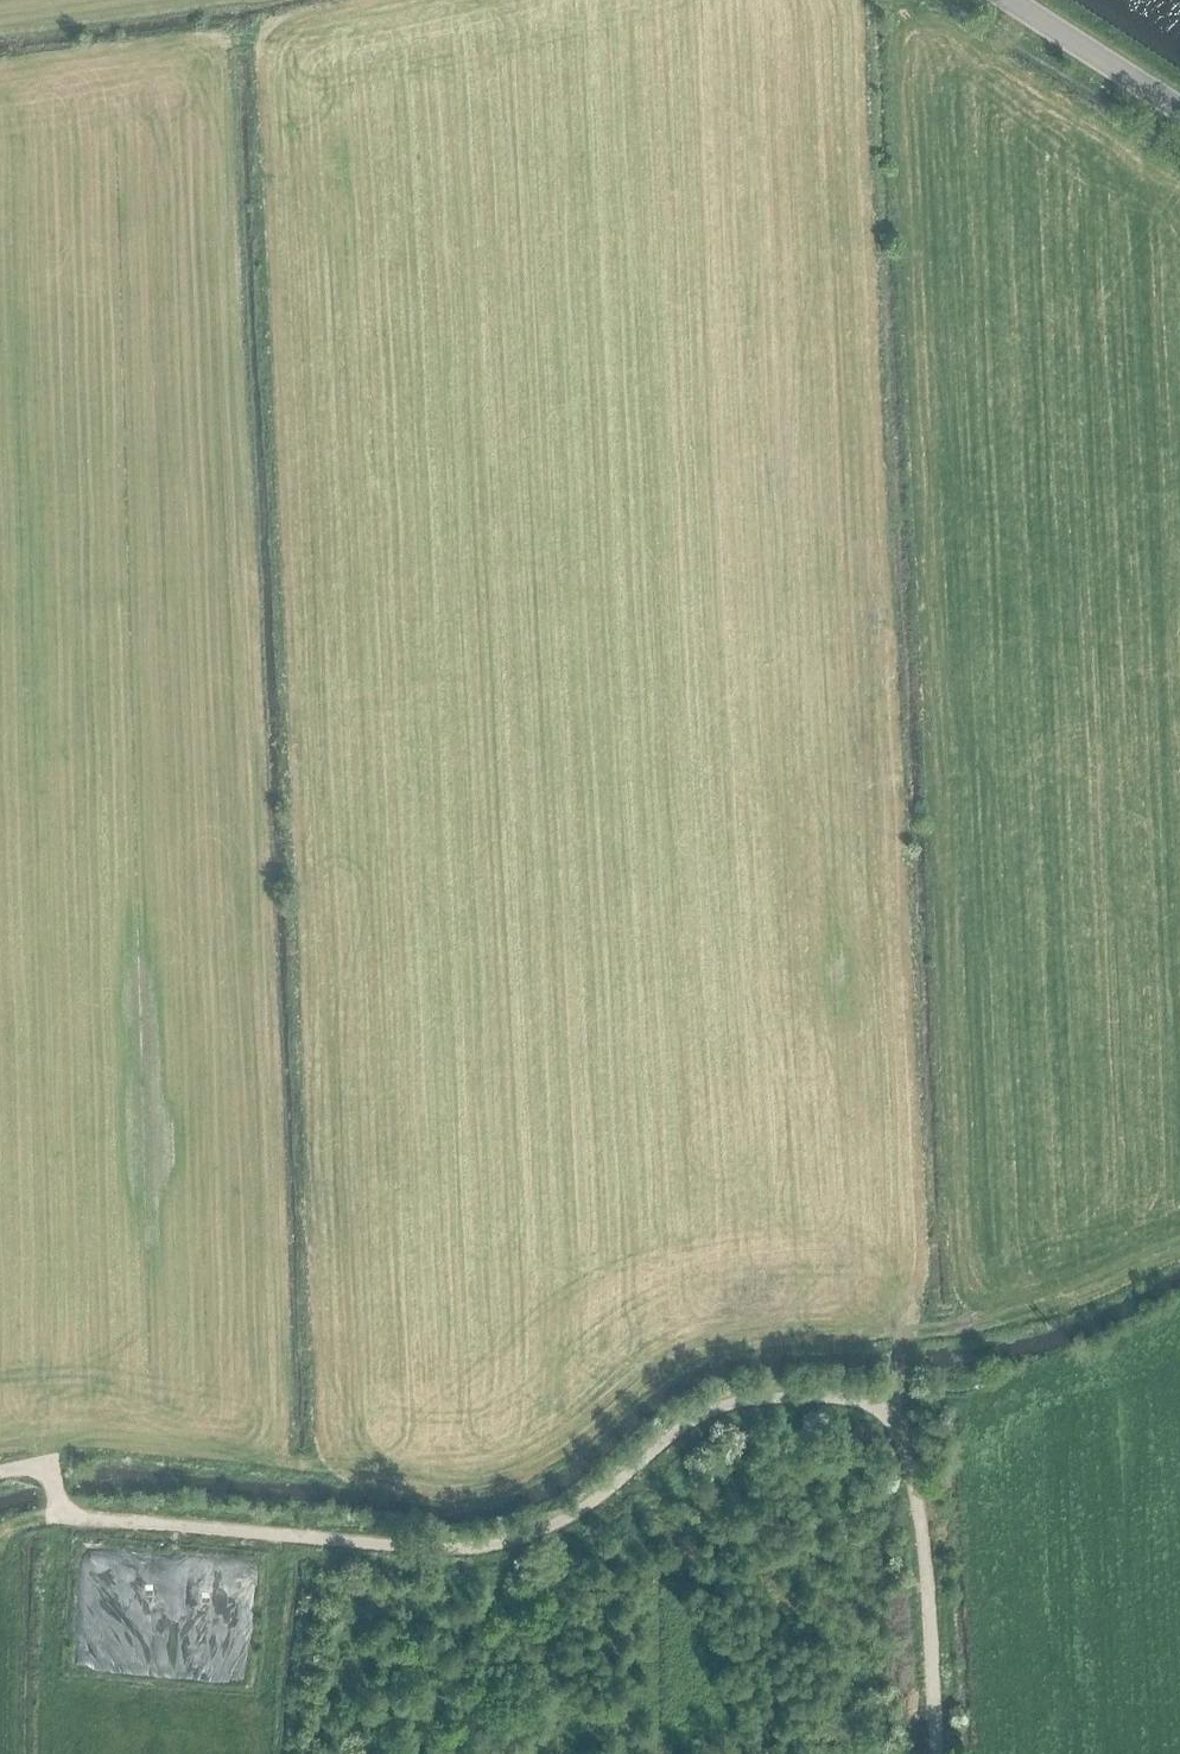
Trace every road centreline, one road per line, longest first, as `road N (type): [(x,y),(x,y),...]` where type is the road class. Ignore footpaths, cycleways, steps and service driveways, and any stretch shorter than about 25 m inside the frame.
road 1 (secondary): [(1179,109),(1012,0)]

